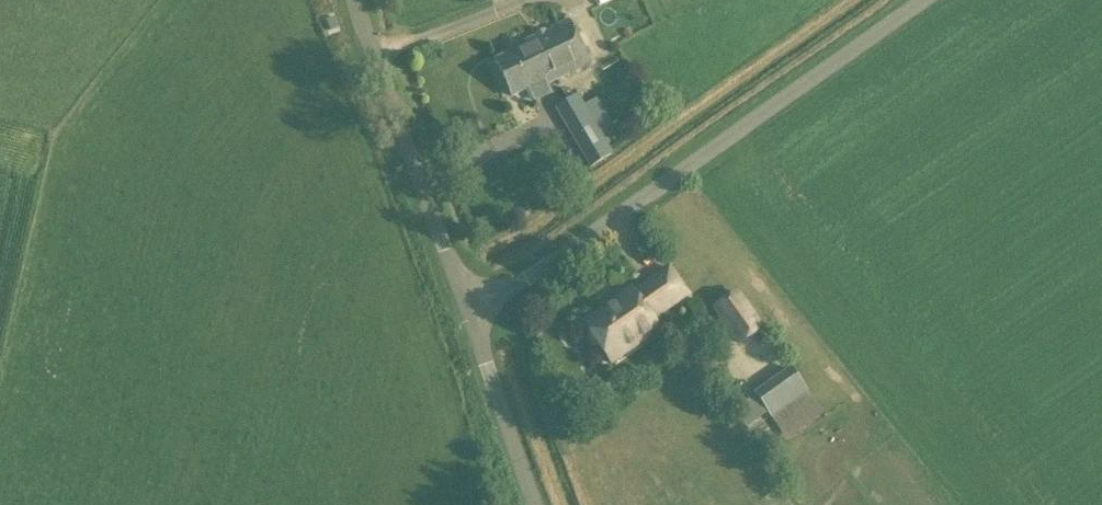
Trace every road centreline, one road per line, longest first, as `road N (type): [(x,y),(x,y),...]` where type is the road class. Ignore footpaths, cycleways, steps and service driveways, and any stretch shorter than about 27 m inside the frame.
road 1 (unclassified): [(468,318),(926,0)]
road 2 (unclassified): [(468,318),(358,0)]
road 3 (unclassified): [(538,504),(468,318)]

